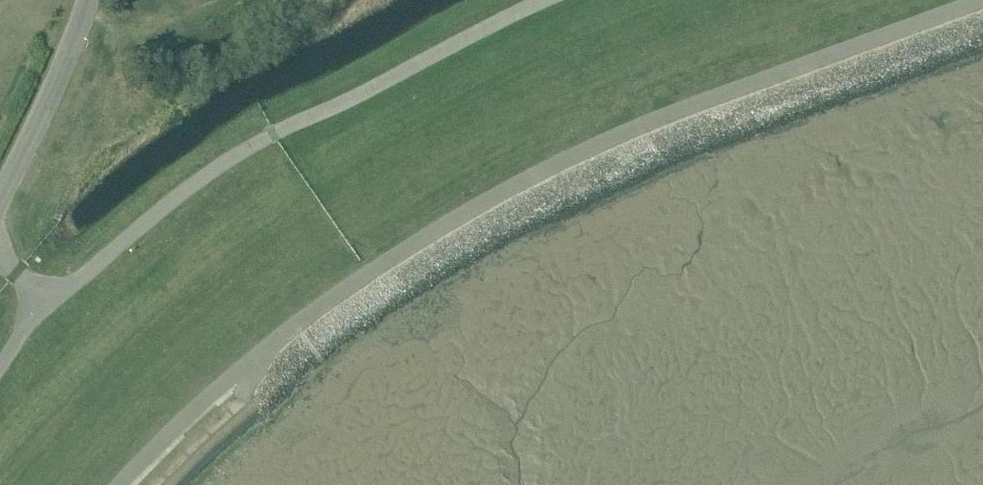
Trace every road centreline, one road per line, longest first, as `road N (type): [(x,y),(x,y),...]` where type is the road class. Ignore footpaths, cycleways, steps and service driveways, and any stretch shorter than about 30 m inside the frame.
road 1 (unclassified): [(136,484),(251,375),(465,228),(674,127),(982,16)]
road 2 (unclassified): [(565,0),(241,160),(51,312)]
road 3 (unclassified): [(0,214),(61,89),(93,0)]

